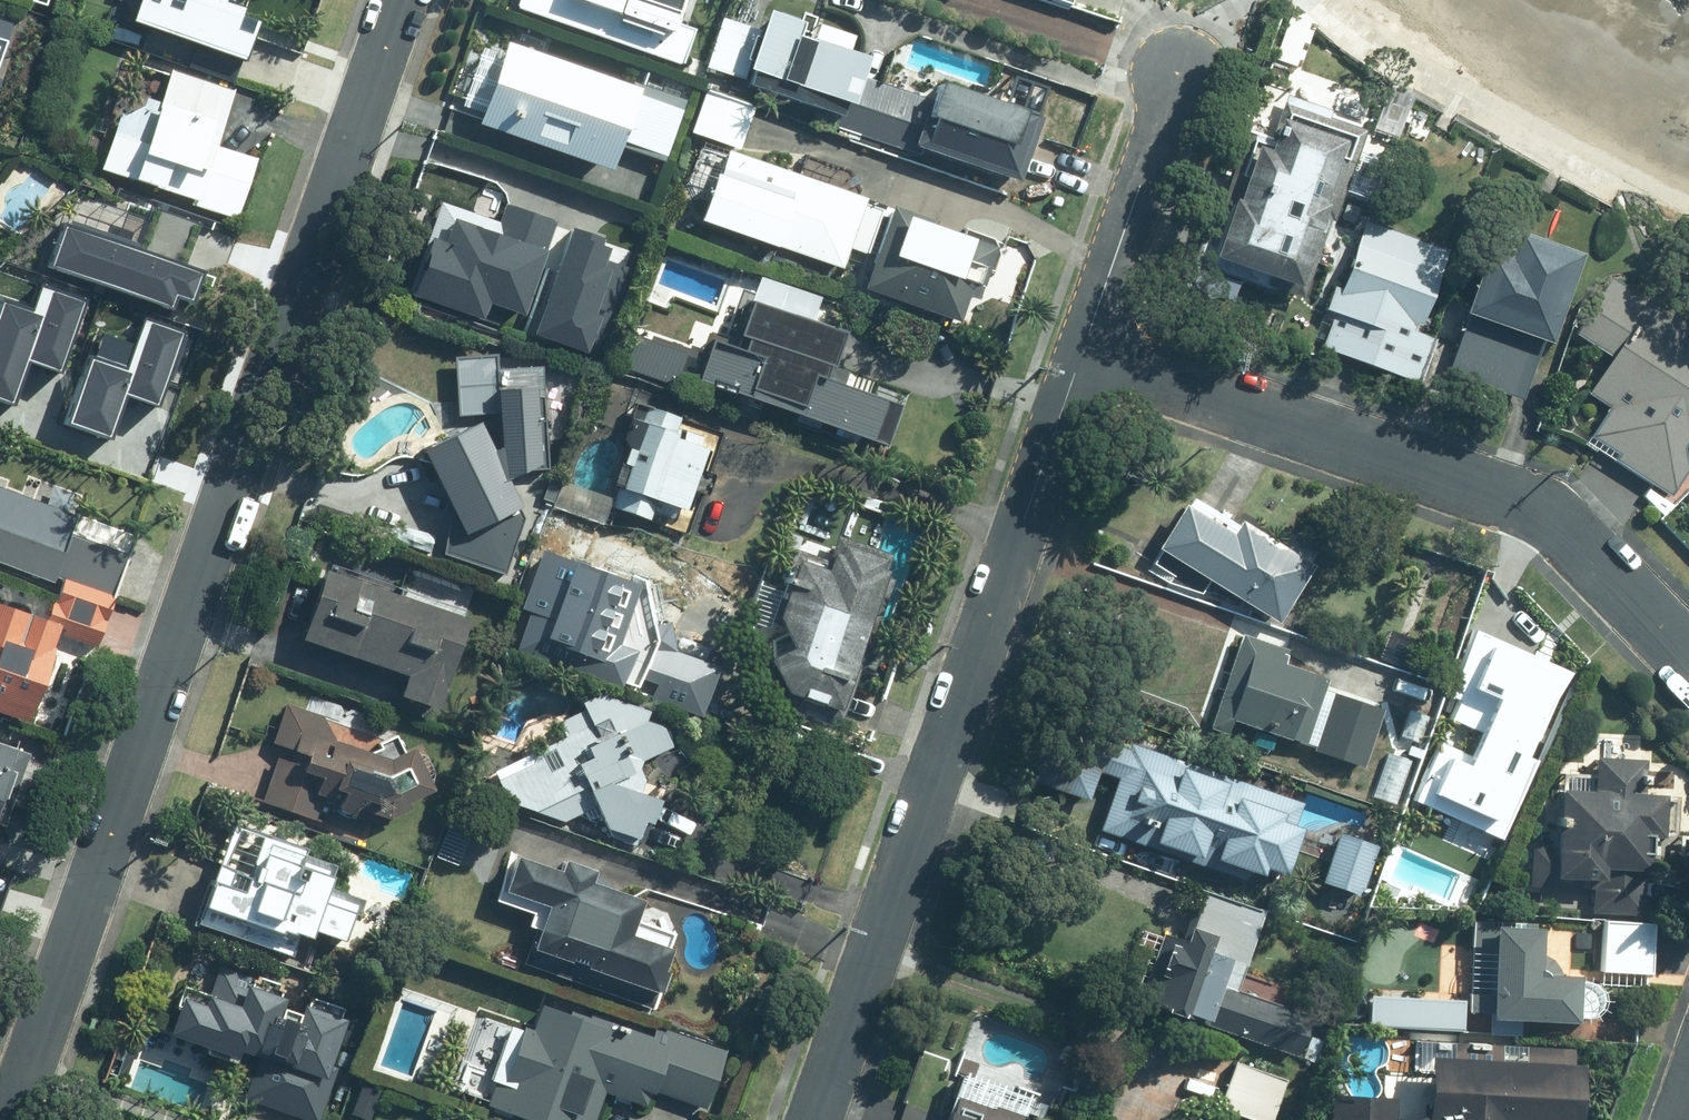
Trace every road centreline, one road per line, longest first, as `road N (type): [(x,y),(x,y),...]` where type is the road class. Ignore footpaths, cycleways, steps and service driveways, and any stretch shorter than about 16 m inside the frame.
road 1 (residential): [(399,0),(10,1119)]
road 2 (residential): [(1081,350),(814,1119)]
road 3 (residential): [(1688,661),(1532,505),(1081,350)]
road 4 (residential): [(1179,72),(1081,350)]

